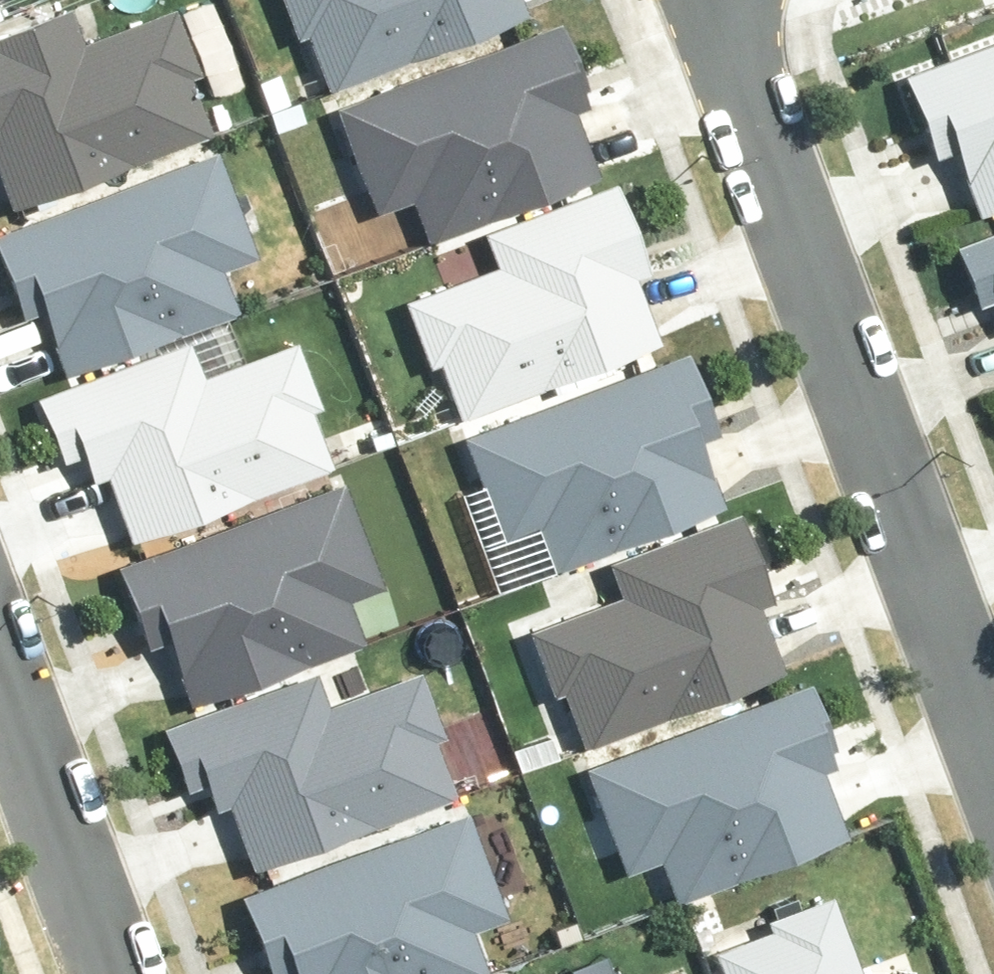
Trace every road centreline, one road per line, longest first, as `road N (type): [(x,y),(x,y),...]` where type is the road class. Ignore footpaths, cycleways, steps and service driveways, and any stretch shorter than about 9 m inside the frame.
road 1 (residential): [(714,0),(711,37),(993,769)]
road 2 (residential): [(111,973),(0,694)]

